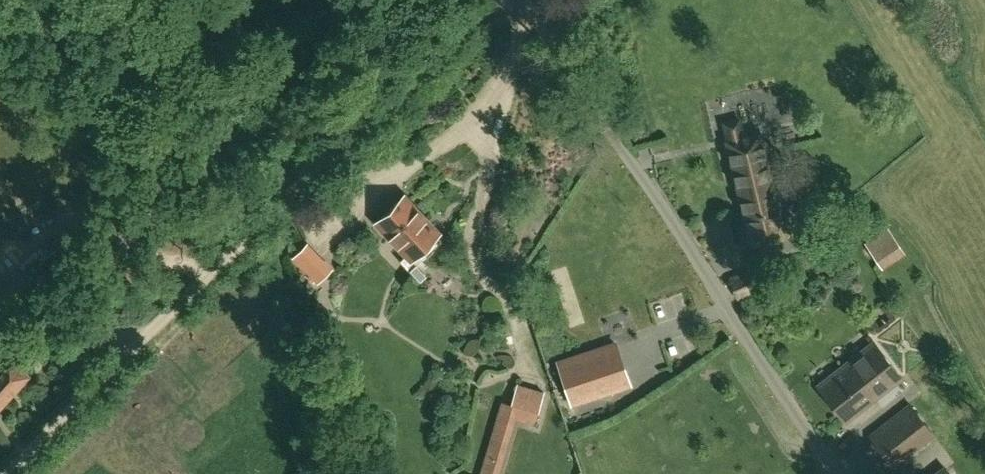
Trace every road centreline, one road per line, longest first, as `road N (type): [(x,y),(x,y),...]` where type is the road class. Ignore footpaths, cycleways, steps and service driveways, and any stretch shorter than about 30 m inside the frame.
road 1 (unclassified): [(501,0),(328,157),(9,473)]
road 2 (unclassified): [(832,473),(529,0)]

